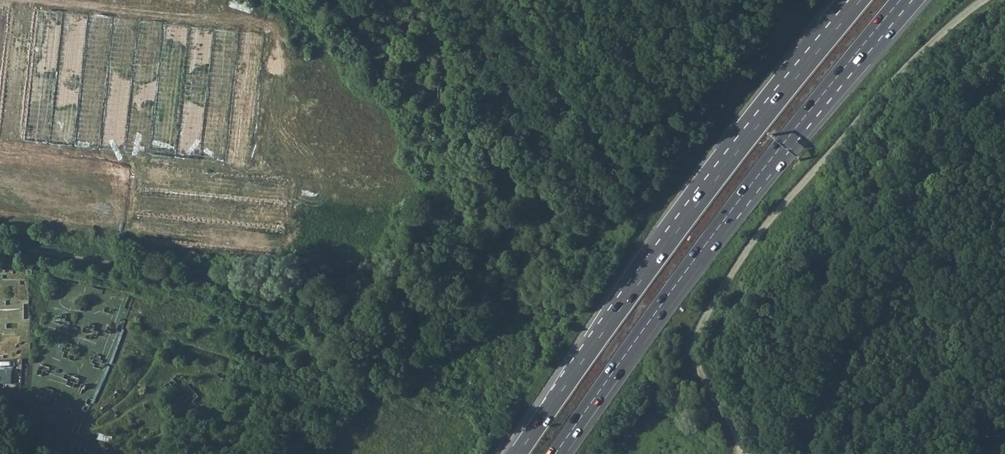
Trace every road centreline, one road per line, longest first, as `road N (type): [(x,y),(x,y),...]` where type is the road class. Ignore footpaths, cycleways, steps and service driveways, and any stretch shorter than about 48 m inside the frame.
road 1 (track): [(743,453),(697,366),(707,314),(789,191),(928,44),(986,0)]
road 2 (trunk): [(556,453),(722,223),(900,0)]
road 3 (trunk): [(861,0),(679,229),(519,453)]

